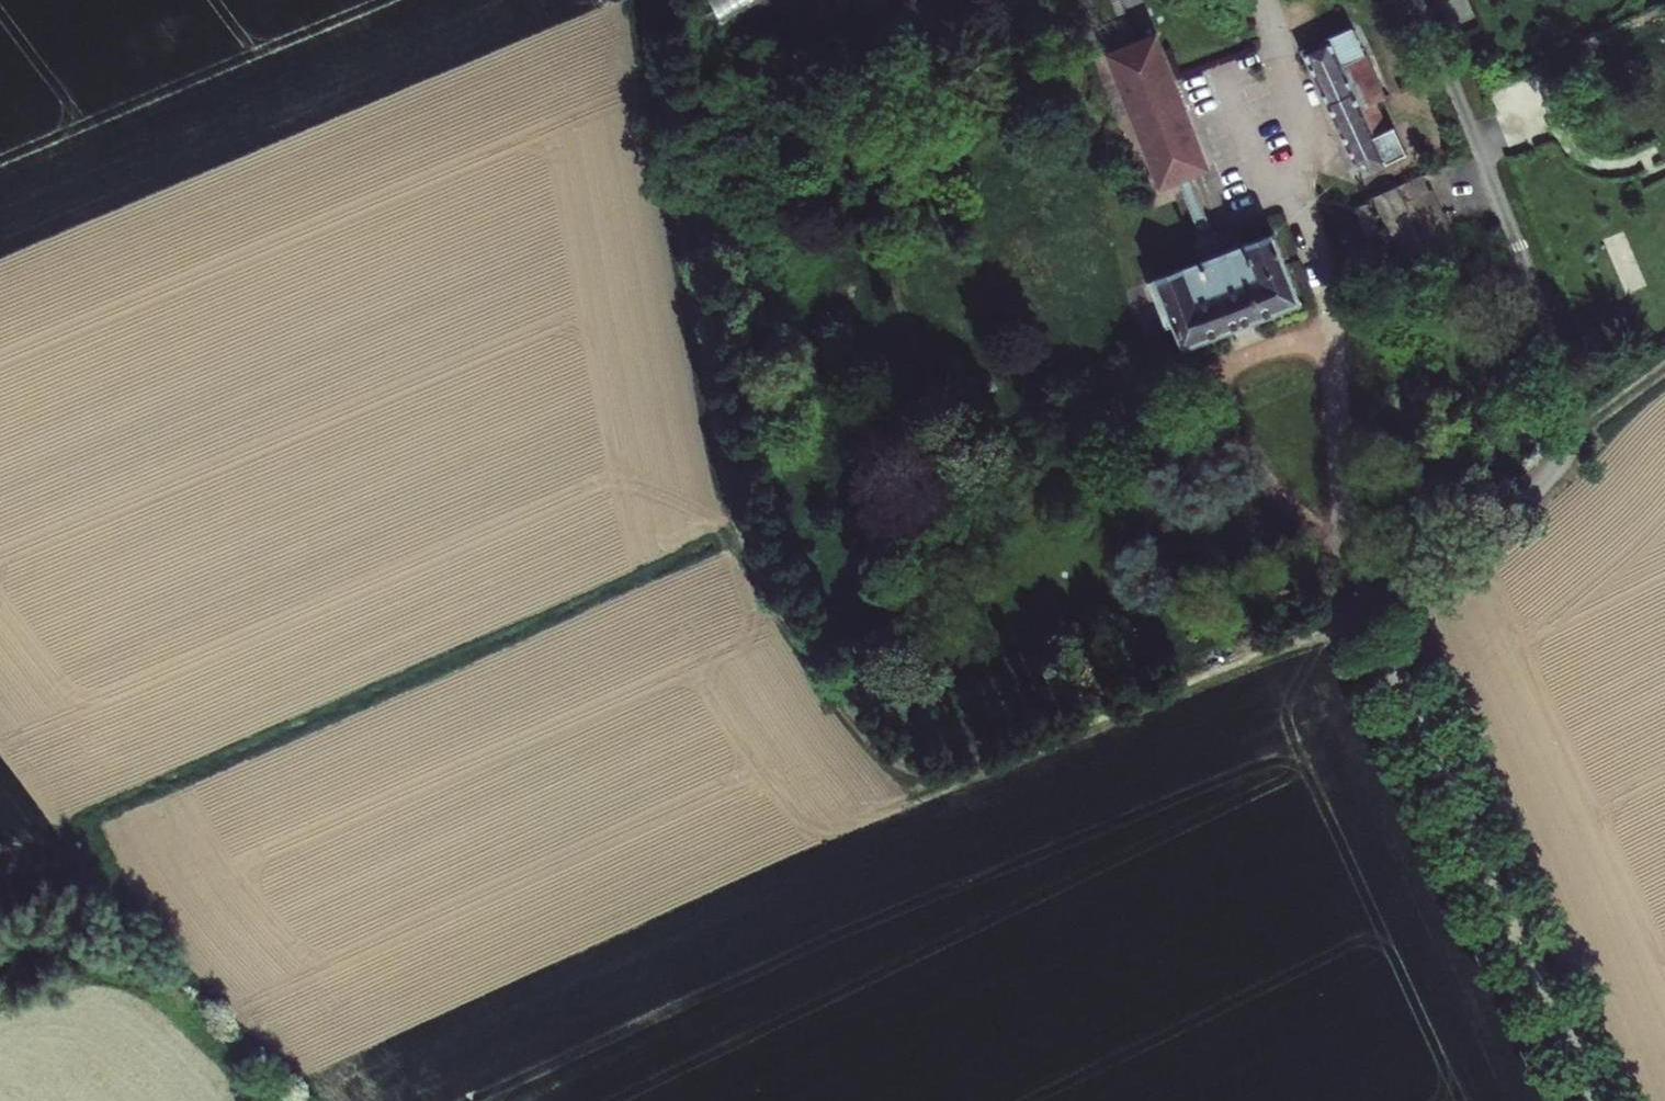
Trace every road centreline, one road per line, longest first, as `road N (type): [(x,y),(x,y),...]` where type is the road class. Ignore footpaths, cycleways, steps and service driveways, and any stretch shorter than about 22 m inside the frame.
road 1 (unclassified): [(1367,606),(1013,755),(936,769),(905,764),(882,747),(746,545),(646,32),(648,0)]
road 2 (unclassified): [(1416,0),(1552,329),(1568,434),(1559,464),(1508,517),(1367,606)]
road 3 (unclassified): [(1367,606),(1595,1100)]

